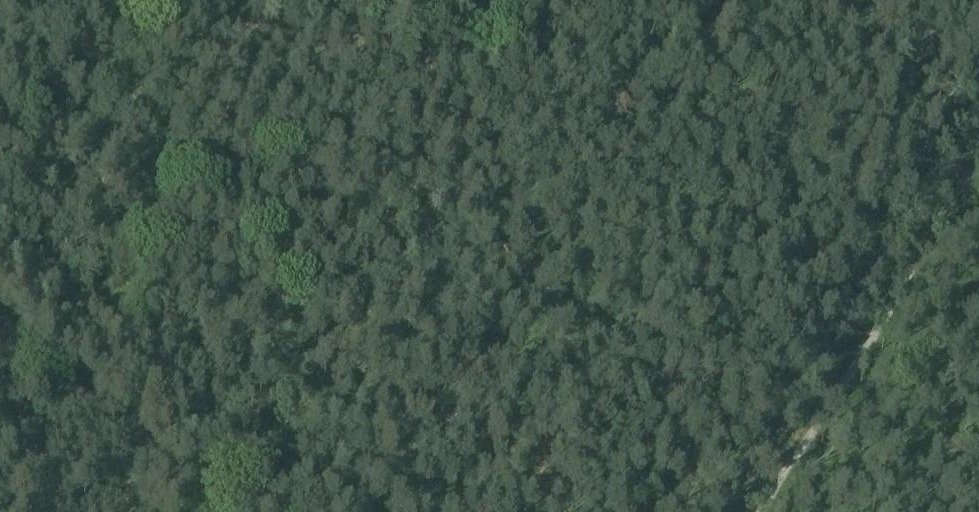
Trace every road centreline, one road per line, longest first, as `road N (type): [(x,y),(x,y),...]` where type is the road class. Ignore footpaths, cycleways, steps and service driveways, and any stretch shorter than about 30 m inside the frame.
road 1 (track): [(184,0),(250,71),(392,187),(704,400),(779,473)]
road 2 (track): [(779,473),(978,149)]
road 3 (track): [(221,511),(0,334)]

